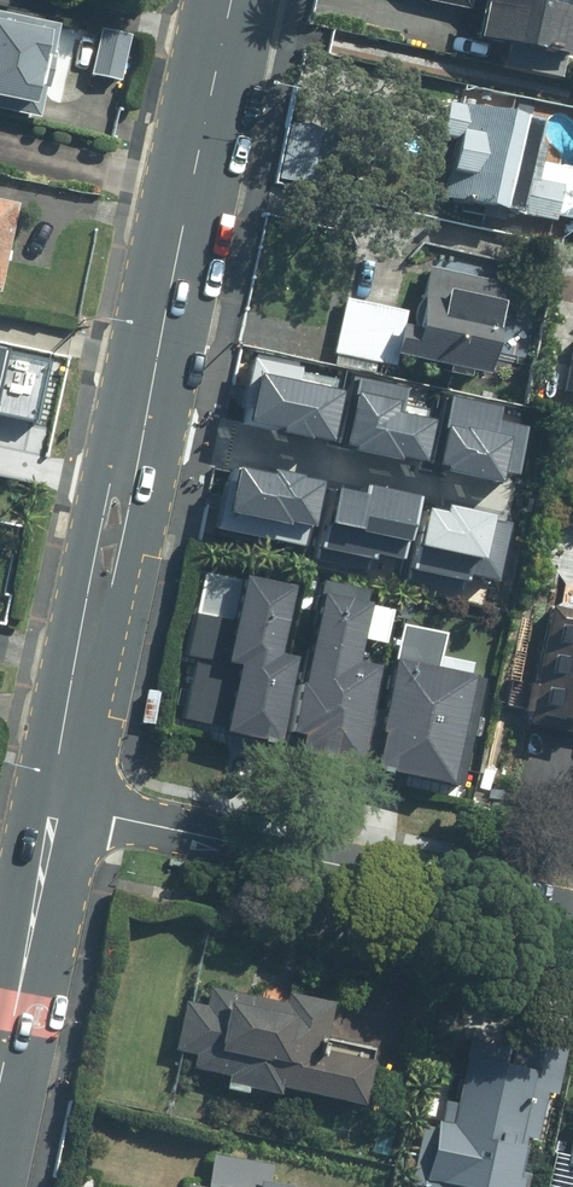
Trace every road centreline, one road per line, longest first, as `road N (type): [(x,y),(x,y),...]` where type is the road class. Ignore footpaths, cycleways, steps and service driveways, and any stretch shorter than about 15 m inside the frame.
road 1 (secondary): [(230,0),(55,807)]
road 2 (residential): [(572,916),(55,807)]
road 3 (secondary): [(55,807),(0,1073)]

